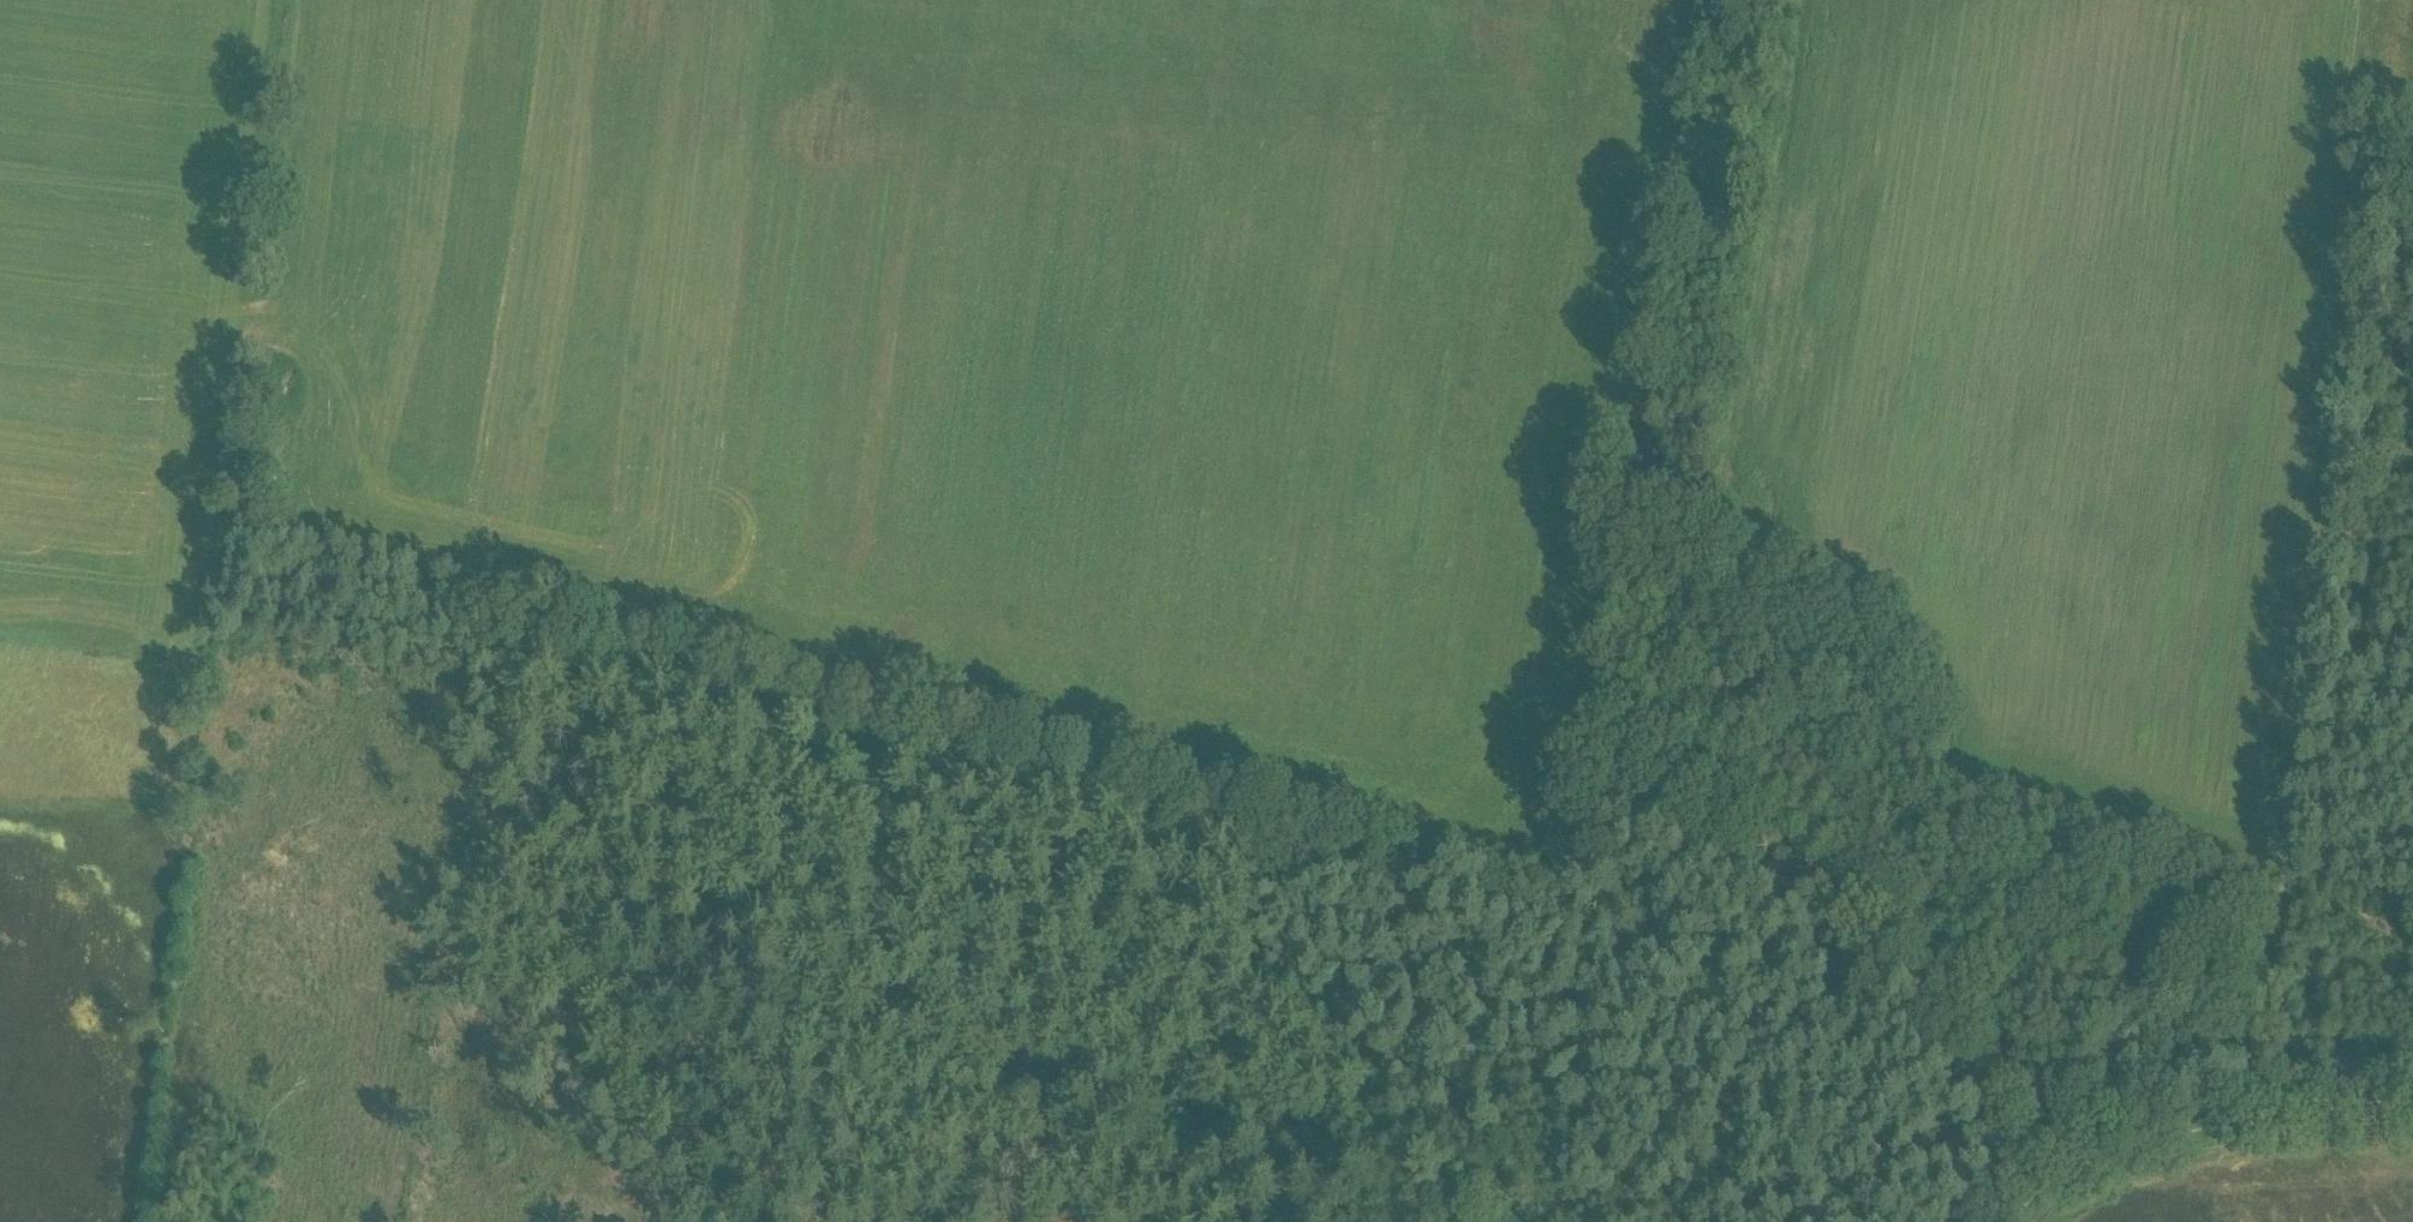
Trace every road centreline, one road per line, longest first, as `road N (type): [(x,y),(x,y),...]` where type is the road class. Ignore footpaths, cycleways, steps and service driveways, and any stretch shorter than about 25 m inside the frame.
road 1 (track): [(2239,1115),(2261,1026),(2360,275),(2359,0)]
road 2 (track): [(2239,1115),(2140,1134),(2089,1155),(2022,1221)]
road 3 (track): [(2412,1112),(2239,1115)]

